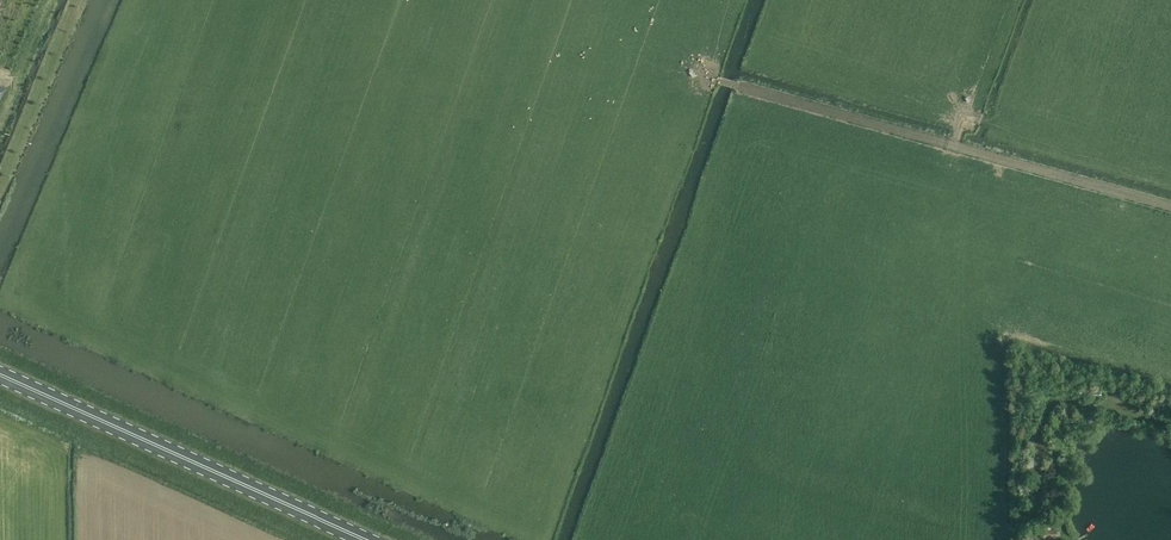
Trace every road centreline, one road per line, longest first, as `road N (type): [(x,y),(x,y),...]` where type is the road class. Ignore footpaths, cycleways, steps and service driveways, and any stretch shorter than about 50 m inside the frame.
road 1 (primary): [(364,539),(0,374)]

